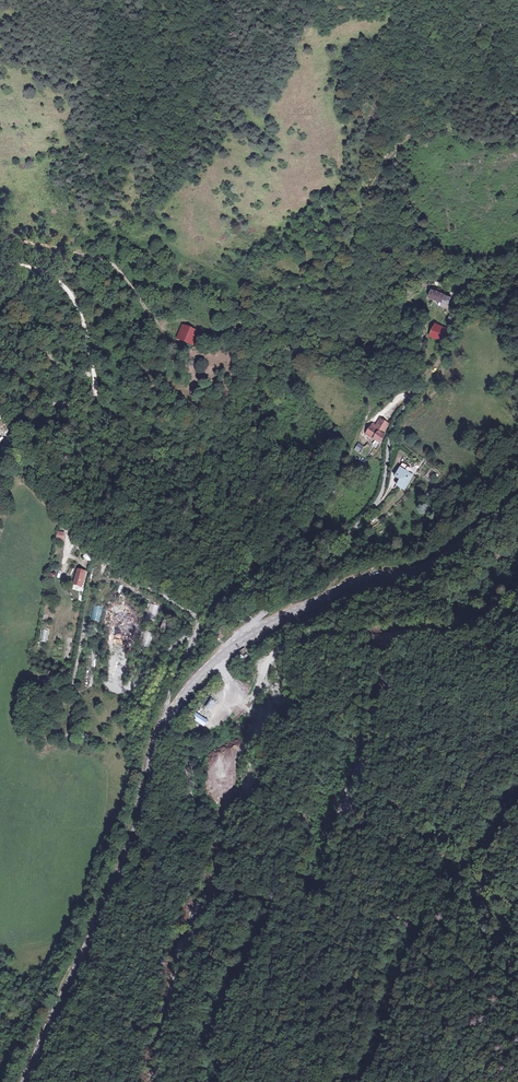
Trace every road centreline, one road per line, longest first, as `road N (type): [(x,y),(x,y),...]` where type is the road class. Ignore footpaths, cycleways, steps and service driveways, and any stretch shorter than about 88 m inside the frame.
road 1 (track): [(72,295),(109,302),(152,331),(178,320),(233,331),(273,289),(342,290),(352,276),(371,183),(417,132),(517,140)]
road 2 (secondary): [(25,1081),(122,869),(164,725),(205,670),(252,633)]
road 3 (track): [(168,718),(194,615),(110,564),(73,527),(24,457),(0,400)]
road 4 (unclassified): [(449,313),(422,326),(388,434),(378,499),(252,633)]
road 5 (secondary): [(252,633),(358,580),(440,559),(517,498)]
road 6 (track): [(0,371),(41,400),(66,406),(82,403),(95,389),(90,342),(68,290),(0,262)]
road 7 (track): [(325,597),(352,569),(429,548),(511,471),(517,449)]
road 8 (track): [(160,327),(111,262),(0,238)]

